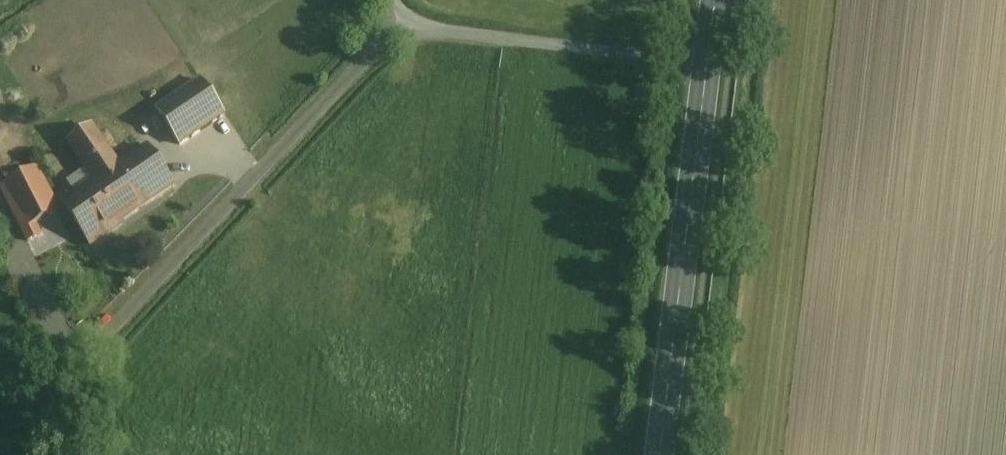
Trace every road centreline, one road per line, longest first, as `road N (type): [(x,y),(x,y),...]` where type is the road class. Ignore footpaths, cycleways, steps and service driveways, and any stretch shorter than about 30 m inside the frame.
road 1 (unclassified): [(387,32),(71,360),(31,415),(15,454)]
road 2 (primary): [(706,66),(660,454)]
road 3 (unclassified): [(706,66),(387,32)]

